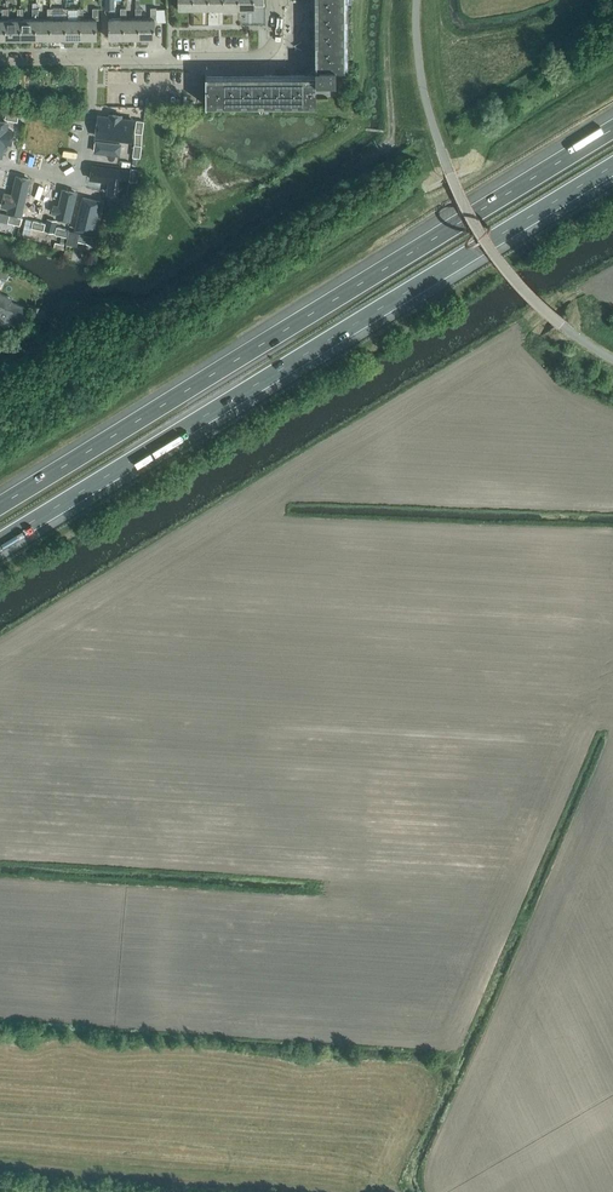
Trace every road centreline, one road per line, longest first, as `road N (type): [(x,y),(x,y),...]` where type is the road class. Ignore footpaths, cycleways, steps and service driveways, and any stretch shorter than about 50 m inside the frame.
road 1 (motorway): [(612,130),(0,505)]
road 2 (motorway): [(0,540),(612,166)]
road 3 (residential): [(96,58),(281,59),(280,0)]
road 4 (residential): [(0,164),(78,182),(96,58)]

